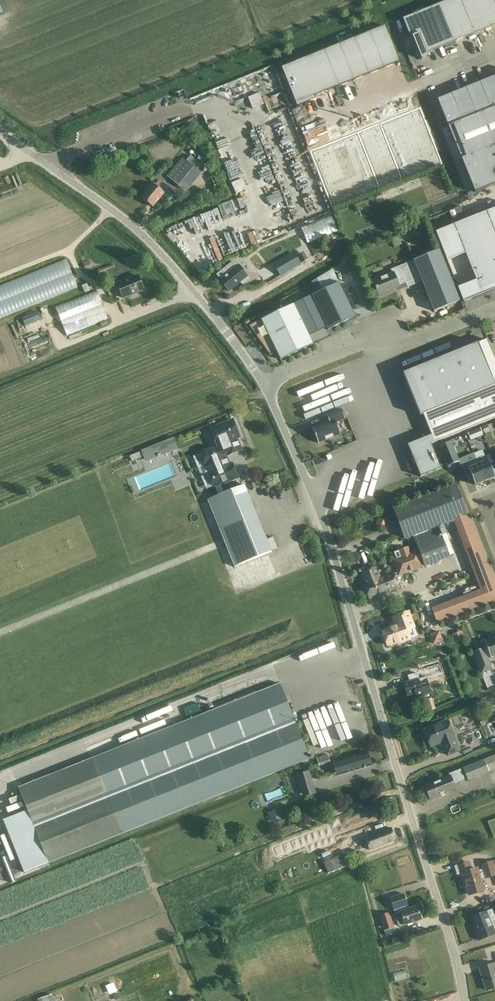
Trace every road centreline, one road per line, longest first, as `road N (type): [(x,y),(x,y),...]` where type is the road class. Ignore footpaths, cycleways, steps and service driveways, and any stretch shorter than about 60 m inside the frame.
road 1 (unclassified): [(465,1000),(325,525),(264,385)]
road 2 (unclassified): [(264,385),(145,236),(0,133)]
road 3 (unclassified): [(264,385),(333,355),(494,307)]

